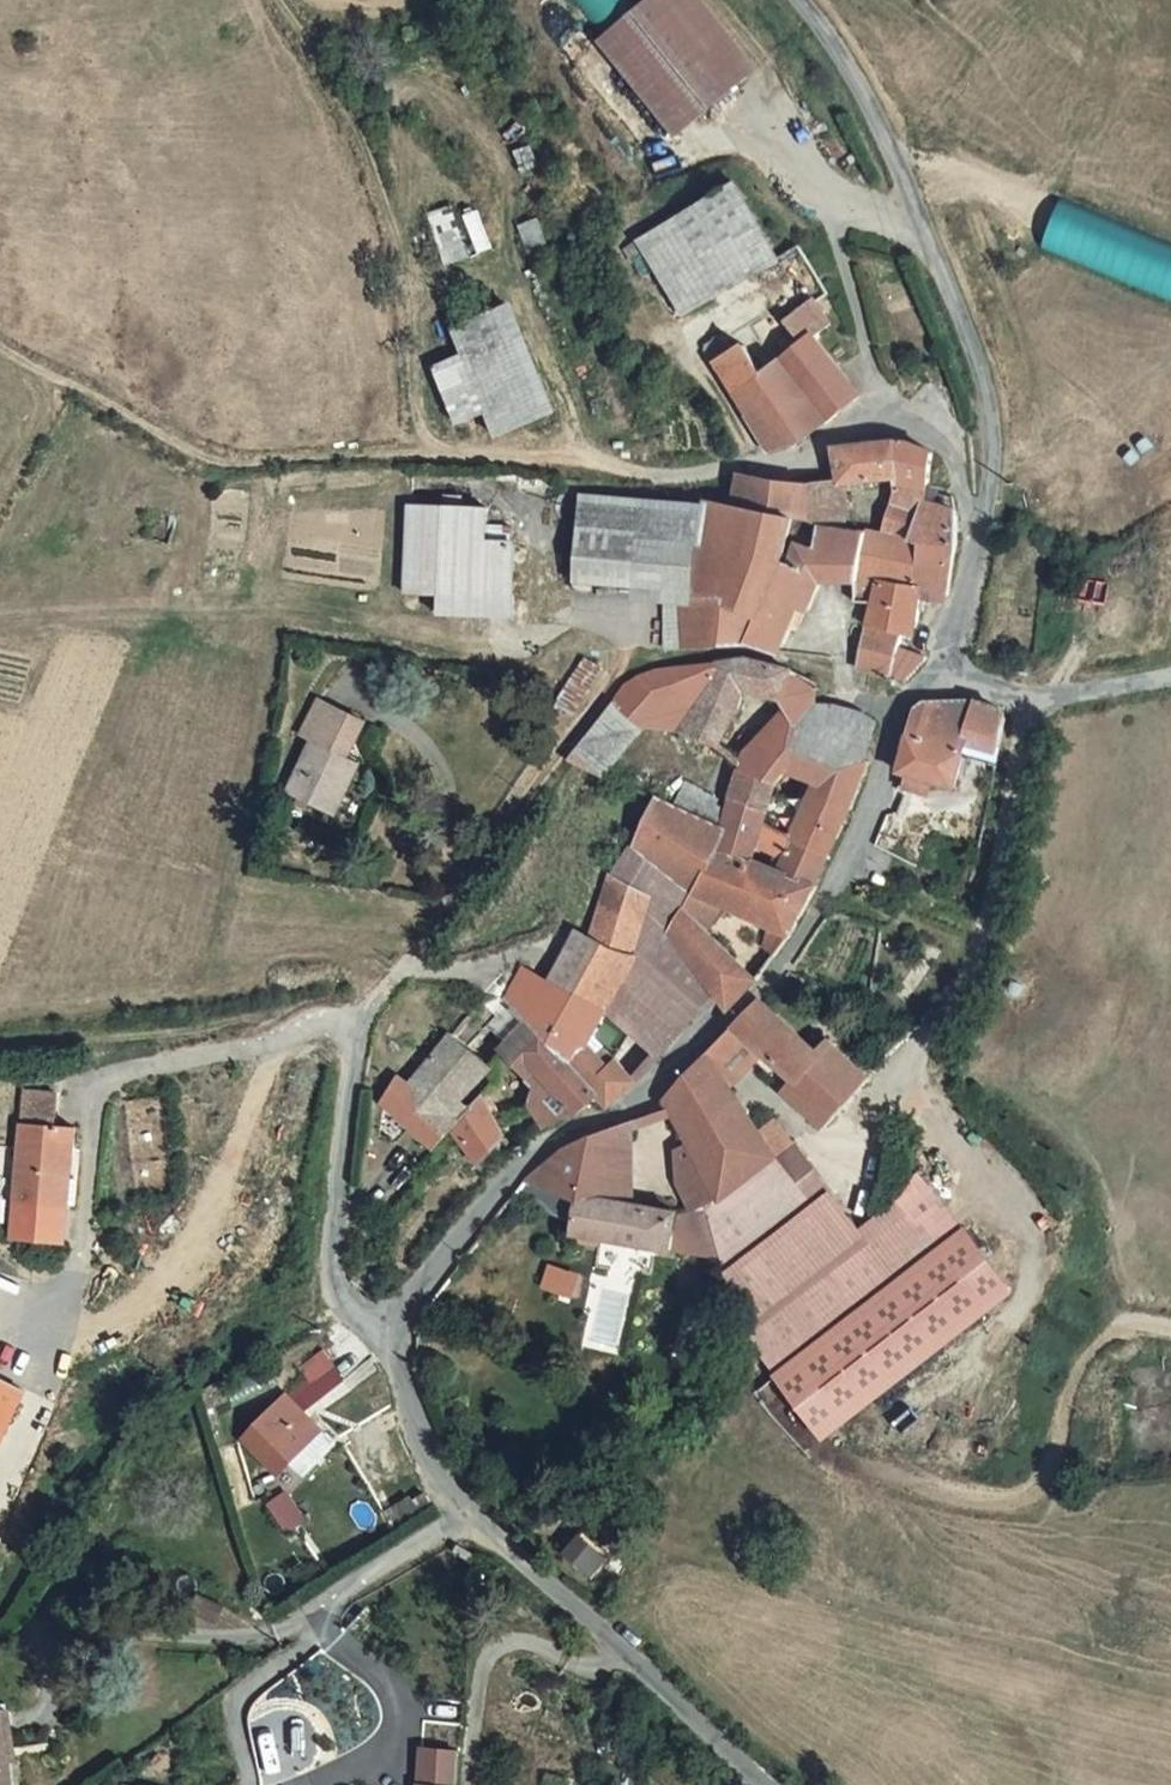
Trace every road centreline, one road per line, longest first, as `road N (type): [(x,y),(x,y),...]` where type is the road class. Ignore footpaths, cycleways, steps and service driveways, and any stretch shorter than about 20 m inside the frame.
road 1 (unclassified): [(393,1330),(408,1299),(535,1150),(647,1103),(791,963),(845,883),(917,703)]
road 2 (unclassified): [(976,546),(991,442),(974,350),(893,145),(799,0)]
road 3 (residential): [(1039,707),(983,933),(937,1031),(899,1081)]
road 4 (unclassified): [(757,1784),(468,1515)]
road 5 (residential): [(403,974),(618,670)]
road 6 (residential): [(360,1023),(336,1228),(344,1285),(368,1322),(393,1330)]
road 7 (unclassified): [(976,546),(952,457),(909,427),(860,426),(807,461),(731,472)]
road 8 (residential): [(132,1053),(360,1023)]
road 9 (residential): [(468,1515),(288,1630)]
road 10 (unclassified): [(468,1515),(405,1379),(393,1330)]
road 11 (unclassified): [(1039,707),(1170,682)]

